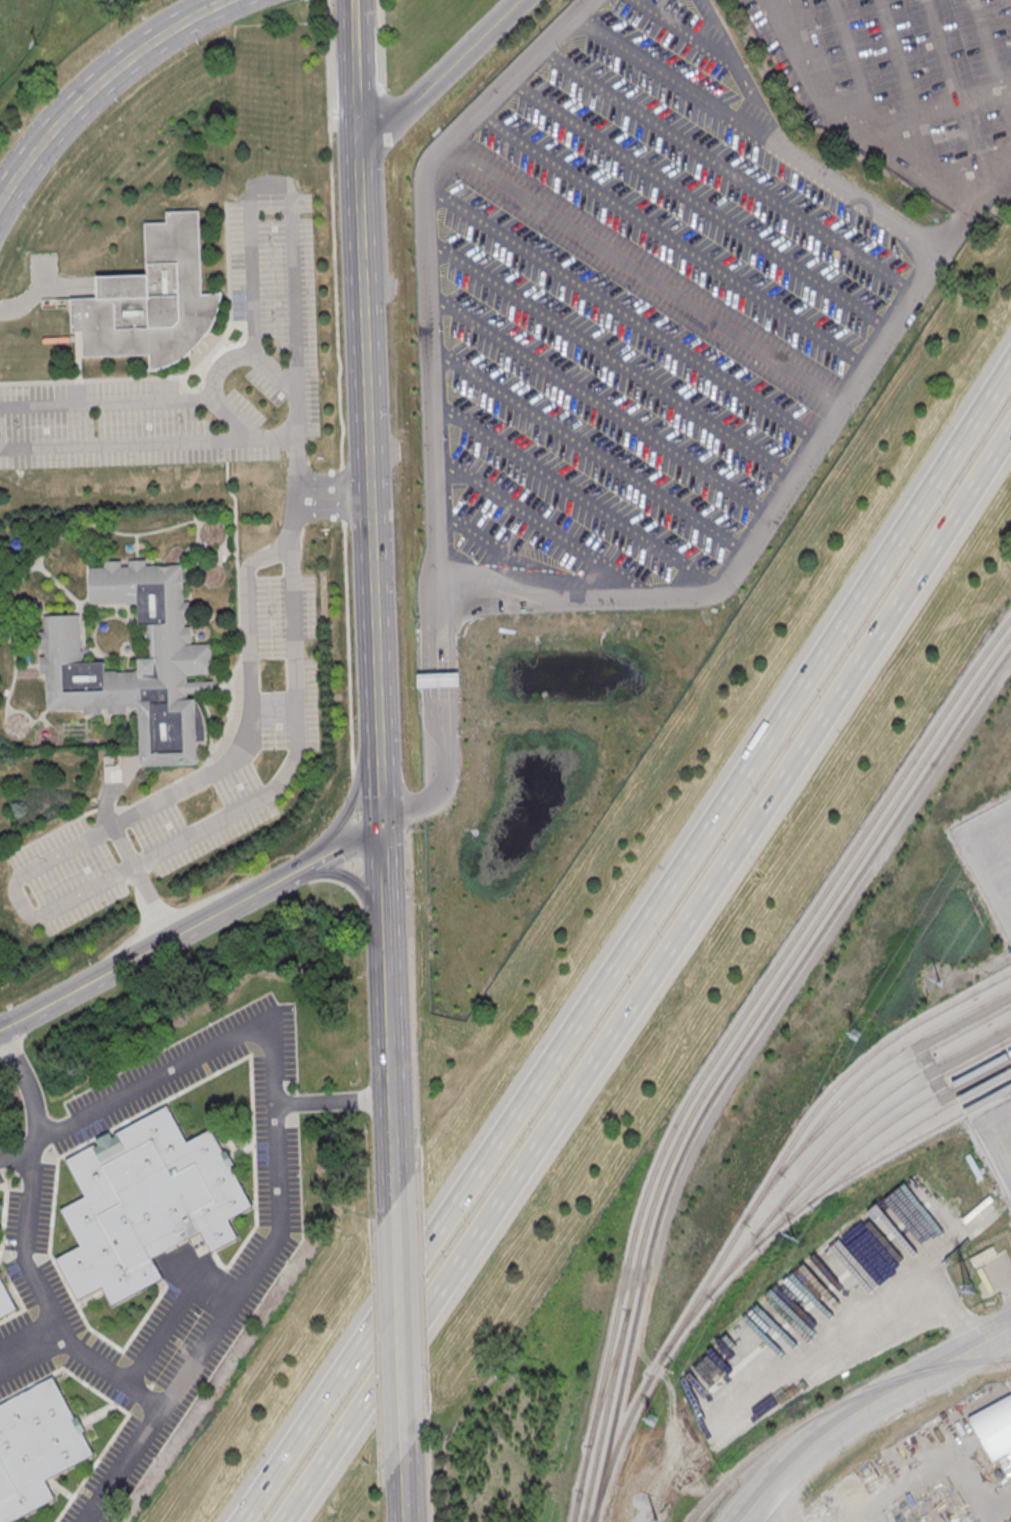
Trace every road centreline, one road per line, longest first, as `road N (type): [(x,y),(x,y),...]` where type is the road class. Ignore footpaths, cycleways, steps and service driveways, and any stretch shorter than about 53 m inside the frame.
road 1 (motorway): [(1010,367),(406,1280)]
road 2 (motorway): [(410,1325),(822,715),(1010,419)]
road 3 (secondary): [(374,756),(353,46)]
road 4 (secondary): [(229,0),(168,31),(79,100),(0,200)]
road 5 (motorway): [(406,1280),(241,1521)]
road 6 (secondary): [(35,1011),(285,878)]
road 7 (secondary): [(405,1454),(396,1200)]
road 8 (motorway): [(278,1521),(410,1325)]
road 9 (secondary): [(356,142),(412,103),(518,0)]
road 10 (secondary): [(396,1200),(389,1018)]
road 11 (secondary): [(374,756),(310,863)]

